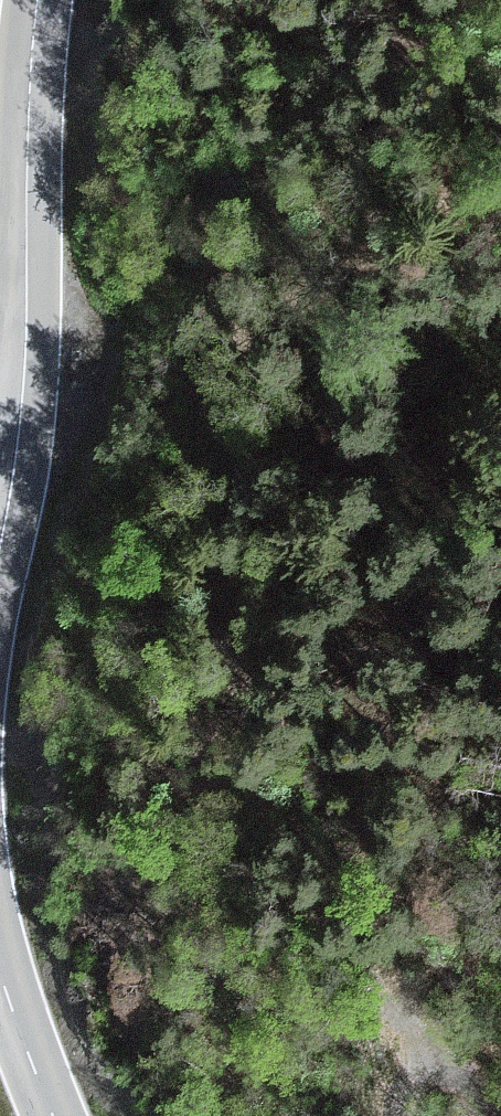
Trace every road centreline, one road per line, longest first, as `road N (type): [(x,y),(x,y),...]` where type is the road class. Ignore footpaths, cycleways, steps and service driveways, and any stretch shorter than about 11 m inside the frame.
road 1 (tertiary): [(0,541),(27,300),(37,0)]
road 2 (tertiary): [(53,1115),(0,975)]

